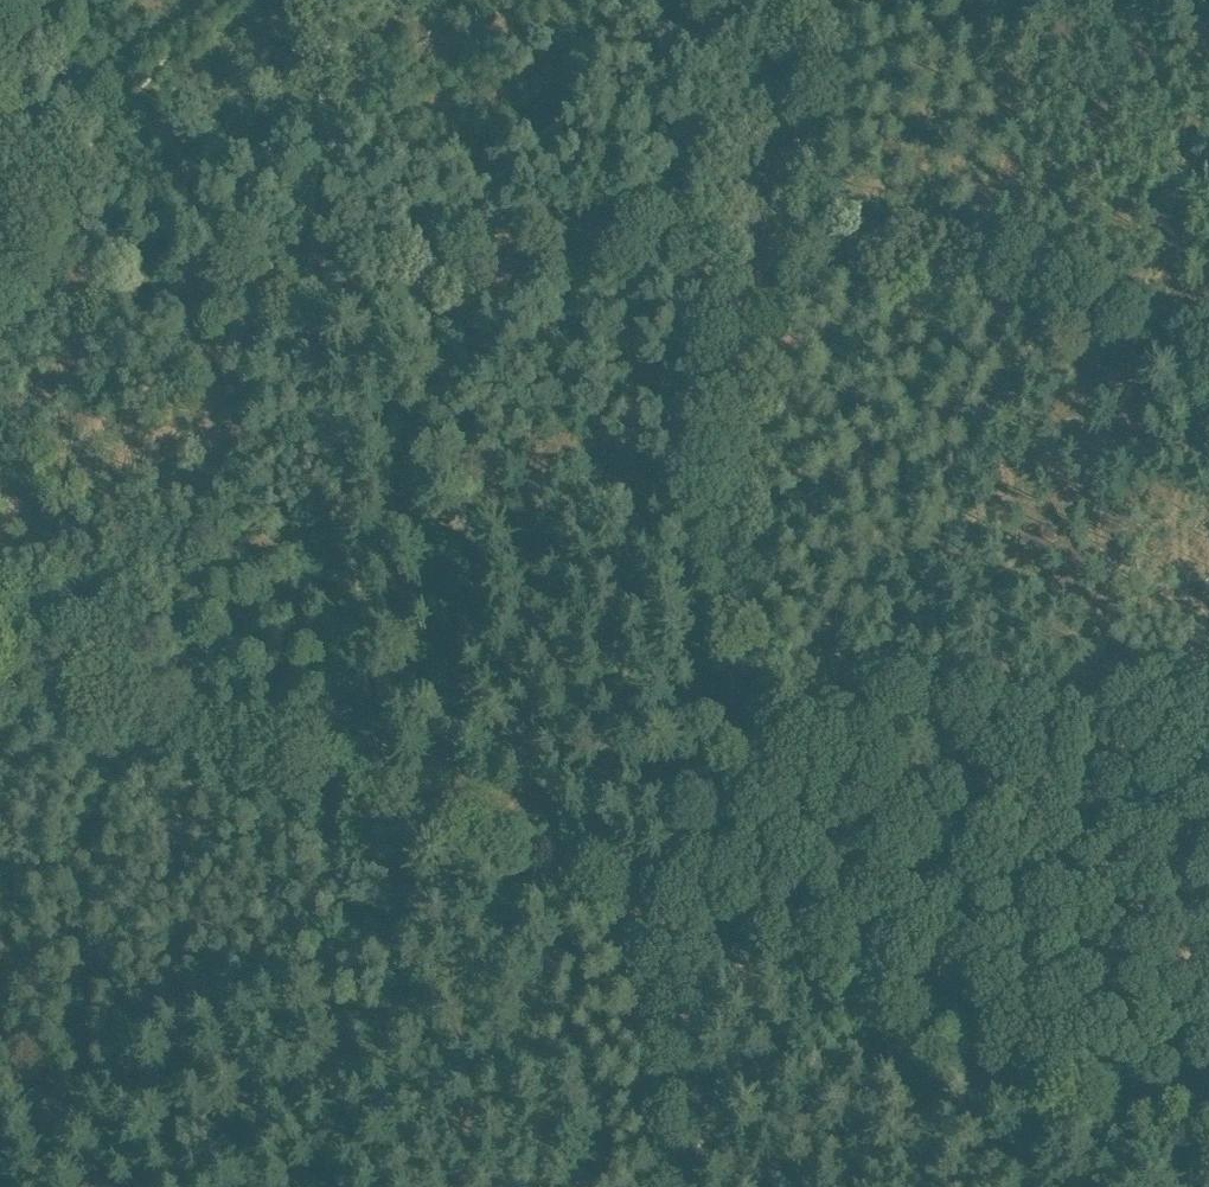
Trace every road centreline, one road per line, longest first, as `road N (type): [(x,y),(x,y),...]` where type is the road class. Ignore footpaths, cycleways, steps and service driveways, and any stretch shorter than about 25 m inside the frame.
road 1 (track): [(0,693),(345,804),(709,943),(1208,1172)]
road 2 (track): [(368,813),(377,783),(315,391),(341,0)]
road 3 (track): [(696,729),(782,135),(824,0)]
road 4 (track): [(0,269),(296,257)]
road 5 (track): [(692,1186),(710,912)]

